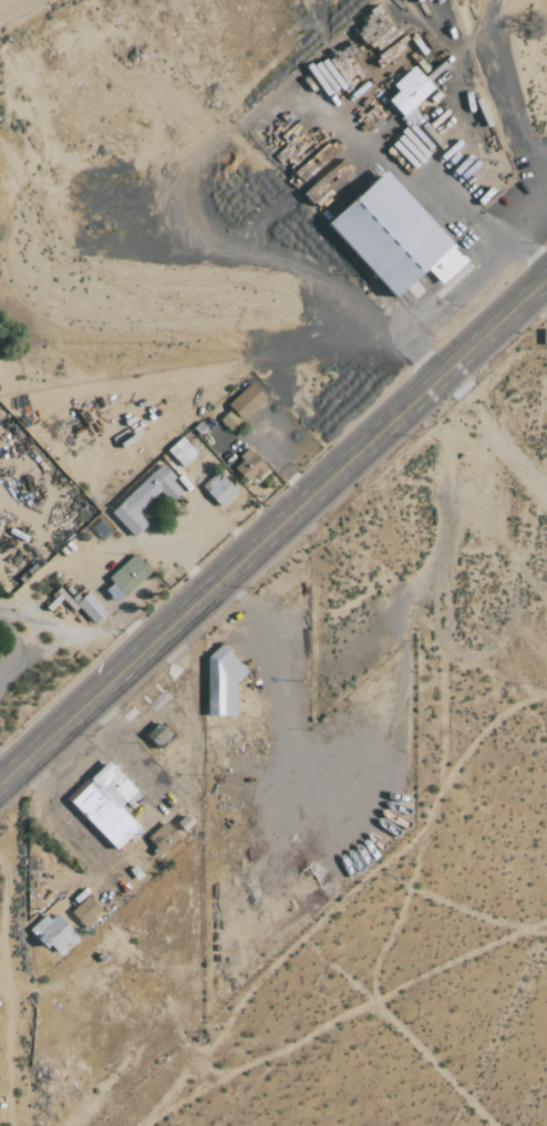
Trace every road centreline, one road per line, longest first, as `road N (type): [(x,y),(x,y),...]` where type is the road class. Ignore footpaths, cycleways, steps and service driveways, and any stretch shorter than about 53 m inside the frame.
road 1 (secondary): [(0,784),(546,282)]

